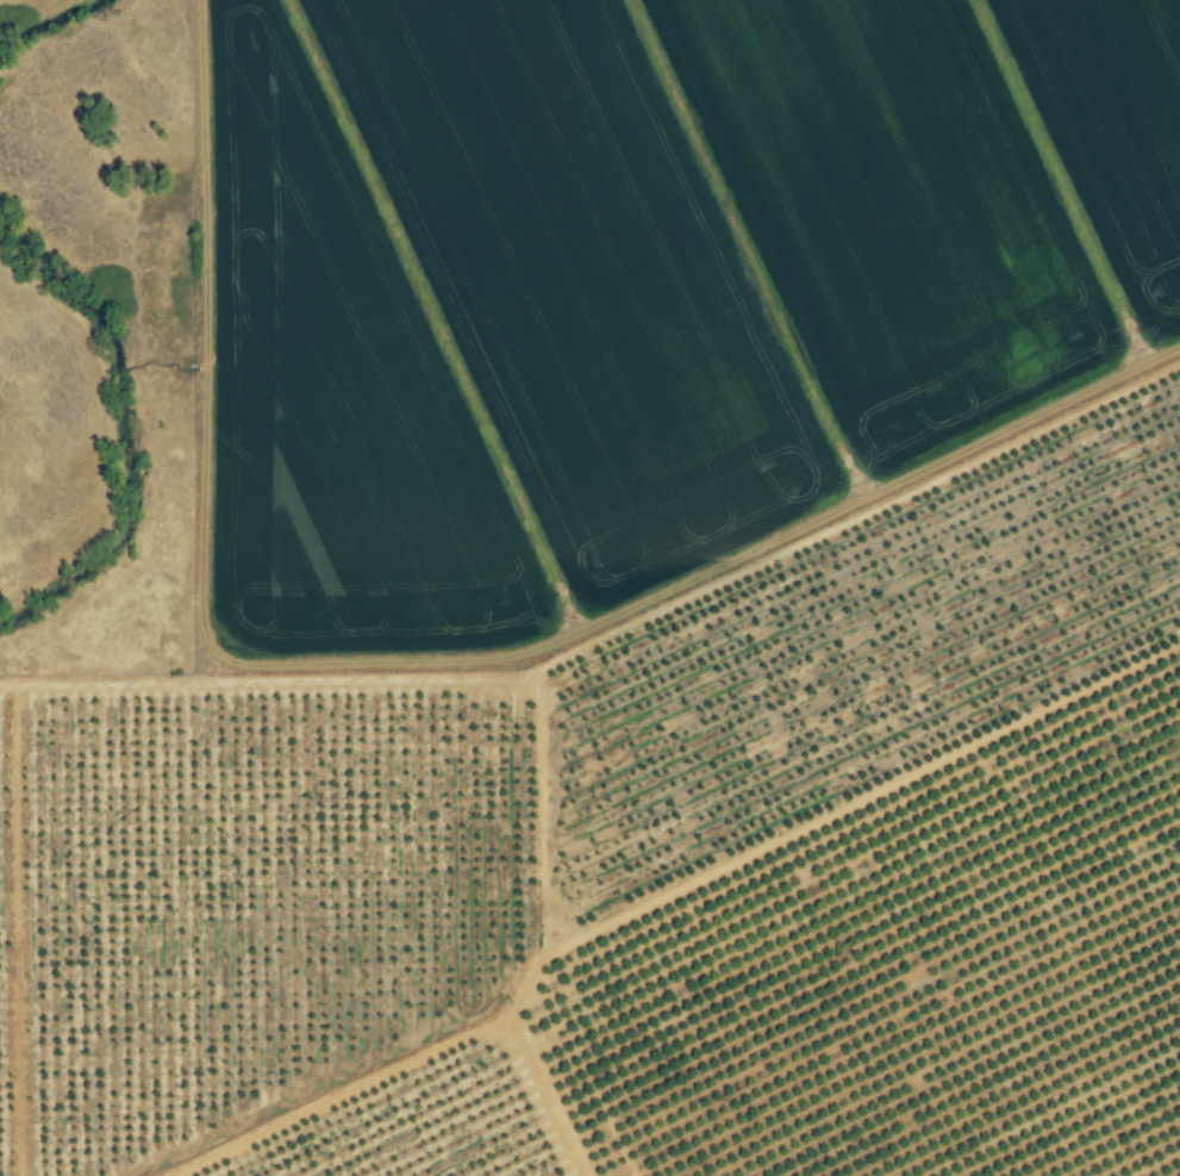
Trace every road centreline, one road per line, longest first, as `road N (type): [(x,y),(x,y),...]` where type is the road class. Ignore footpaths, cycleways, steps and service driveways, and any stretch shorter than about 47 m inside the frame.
road 1 (residential): [(485,699),(504,653),(1179,320)]
road 2 (residential): [(485,909),(614,863),(1179,586)]
road 3 (residential): [(589,1175),(518,1021),(280,1175)]
road 4 (residential): [(518,1021),(485,909),(485,699)]

